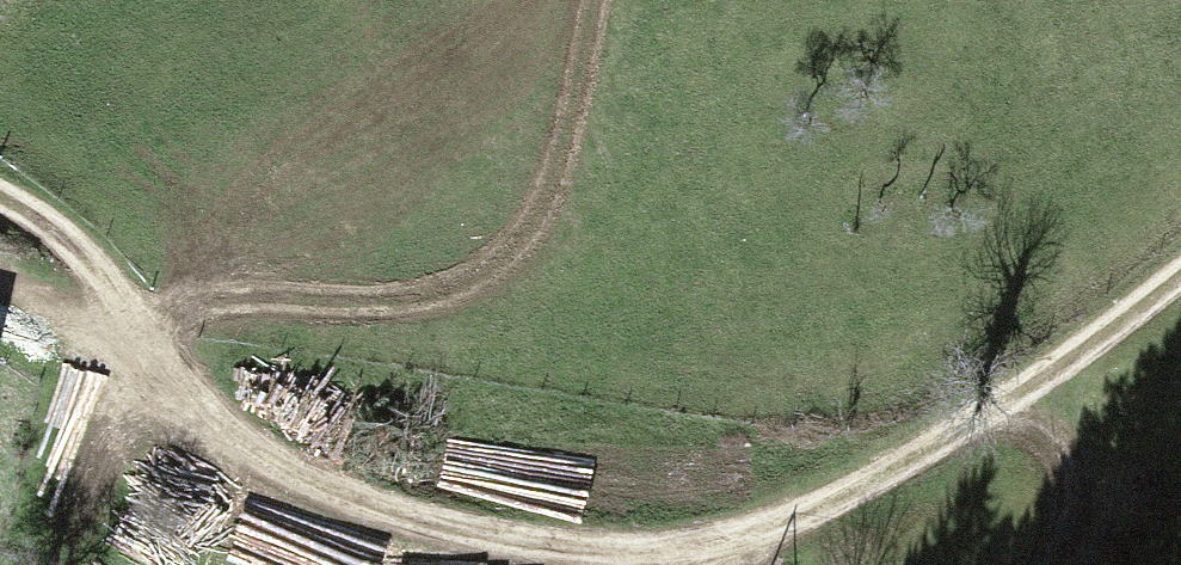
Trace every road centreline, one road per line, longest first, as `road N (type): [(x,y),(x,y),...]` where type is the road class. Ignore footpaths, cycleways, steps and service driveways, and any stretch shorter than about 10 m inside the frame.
road 1 (track): [(132,343),(189,310),(391,316),(474,305),(525,262),(550,222),(580,134),(606,0)]
road 2 (track): [(508,564),(360,522),(252,480),(86,290),(0,215)]
road 3 (track): [(1055,564),(1062,456),(1024,430),(971,424),(908,448),(791,536),(676,564)]
road 4 (track): [(971,424),(1118,338),(1180,289)]

